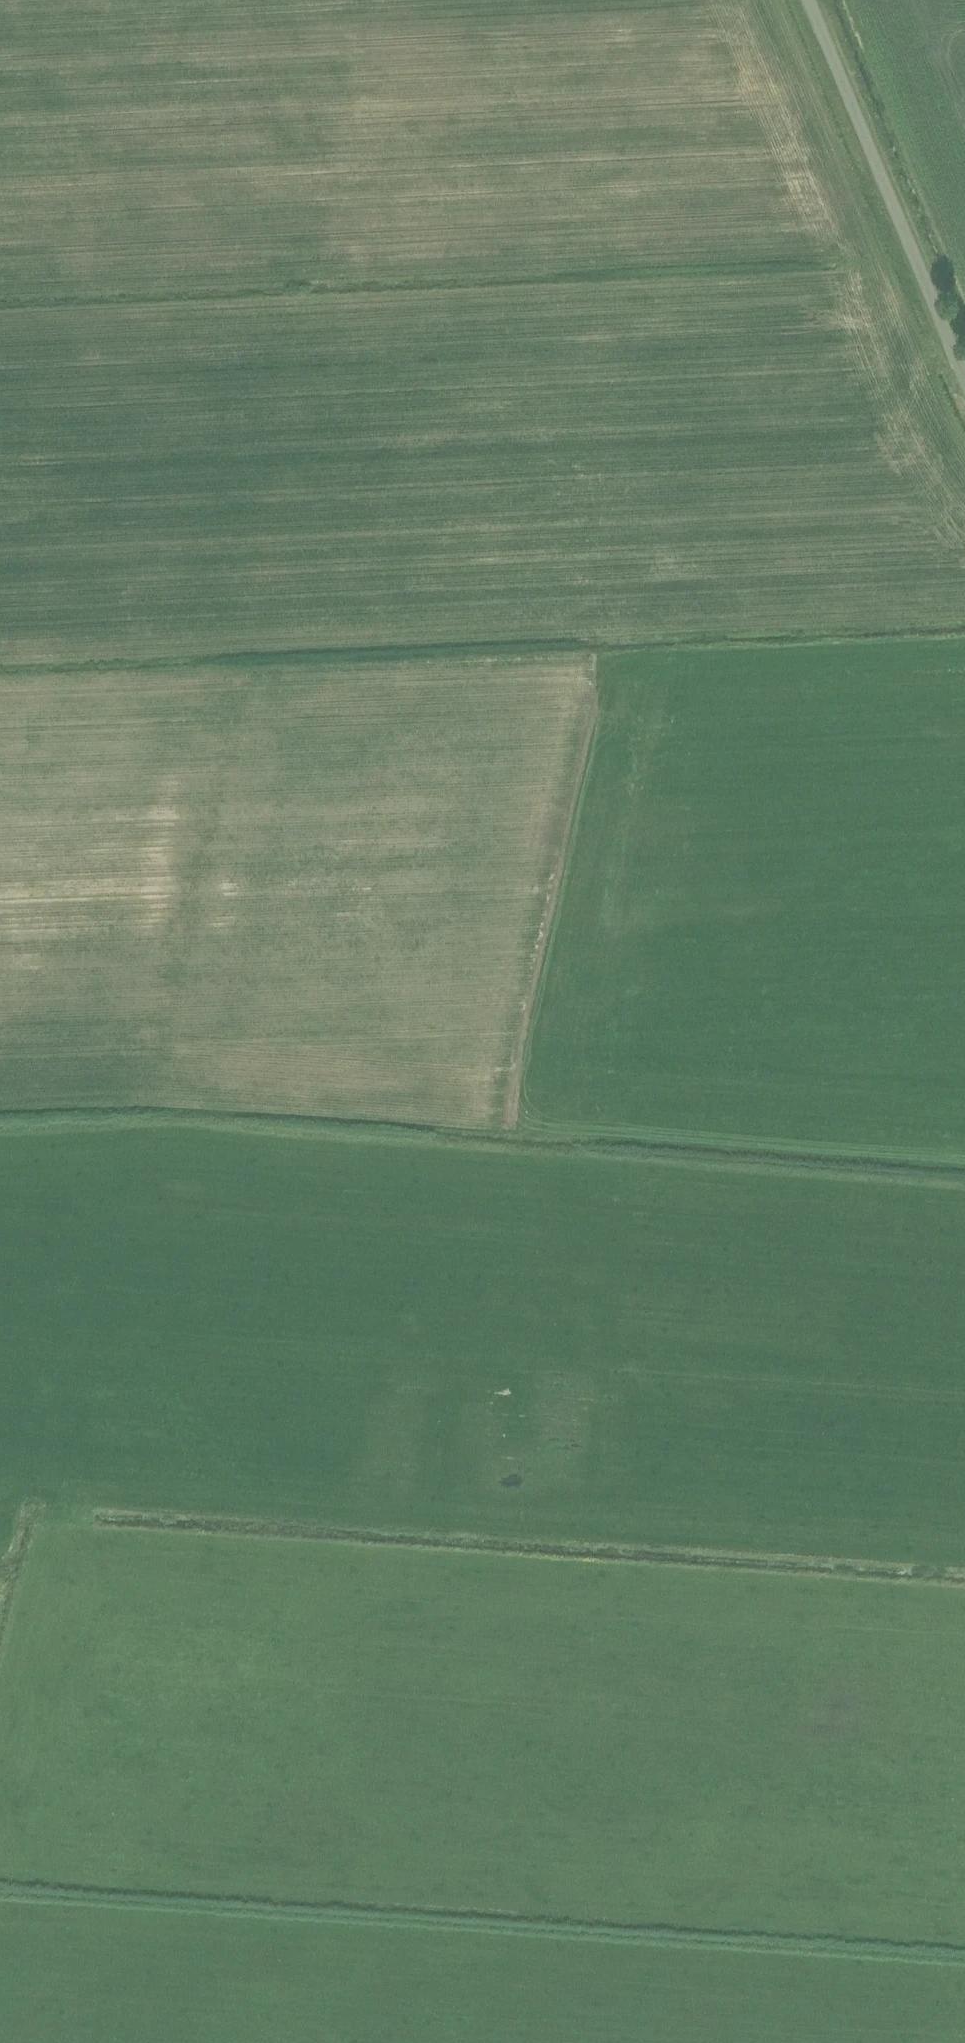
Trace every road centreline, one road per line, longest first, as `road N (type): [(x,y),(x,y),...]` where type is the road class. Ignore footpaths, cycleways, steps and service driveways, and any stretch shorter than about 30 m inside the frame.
road 1 (unclassified): [(810,0),(964,375)]

